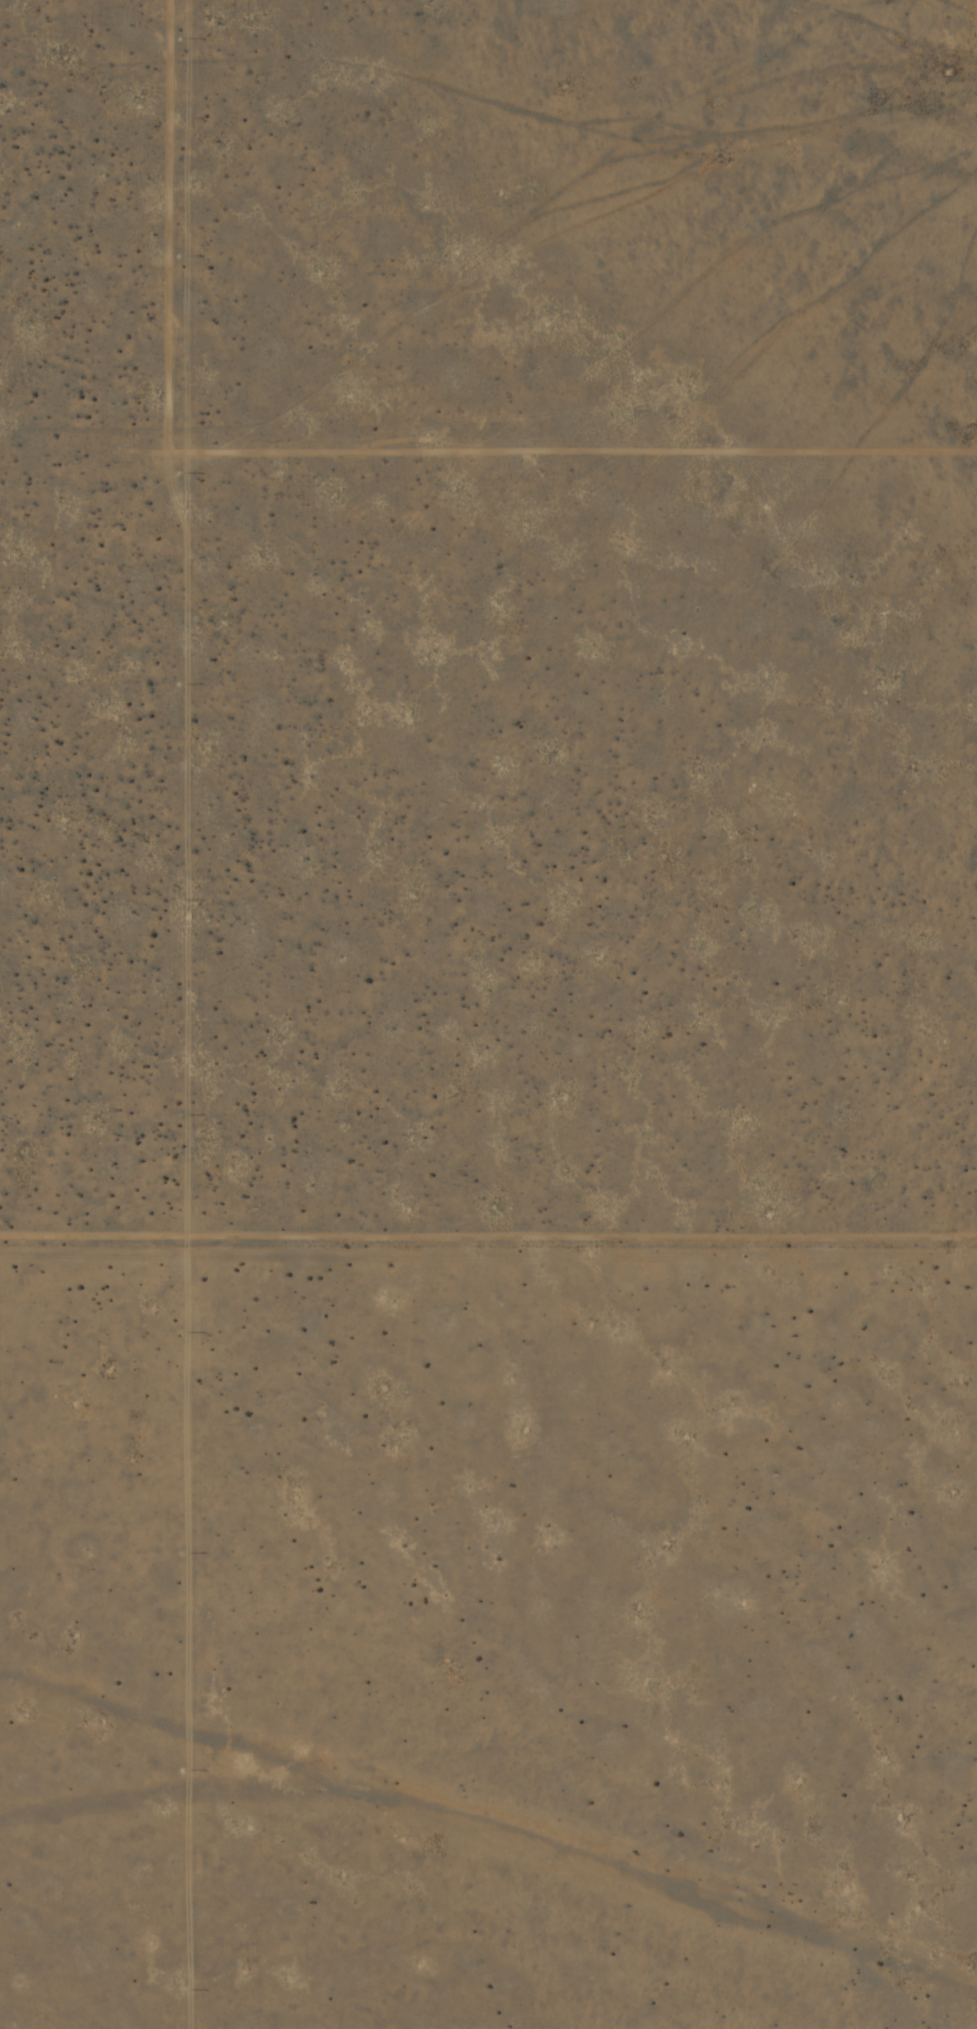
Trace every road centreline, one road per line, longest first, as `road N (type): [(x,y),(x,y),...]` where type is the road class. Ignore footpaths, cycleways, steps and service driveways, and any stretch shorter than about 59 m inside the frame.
road 1 (residential): [(872,0),(476,225),(325,376),(258,418),(0,421)]

